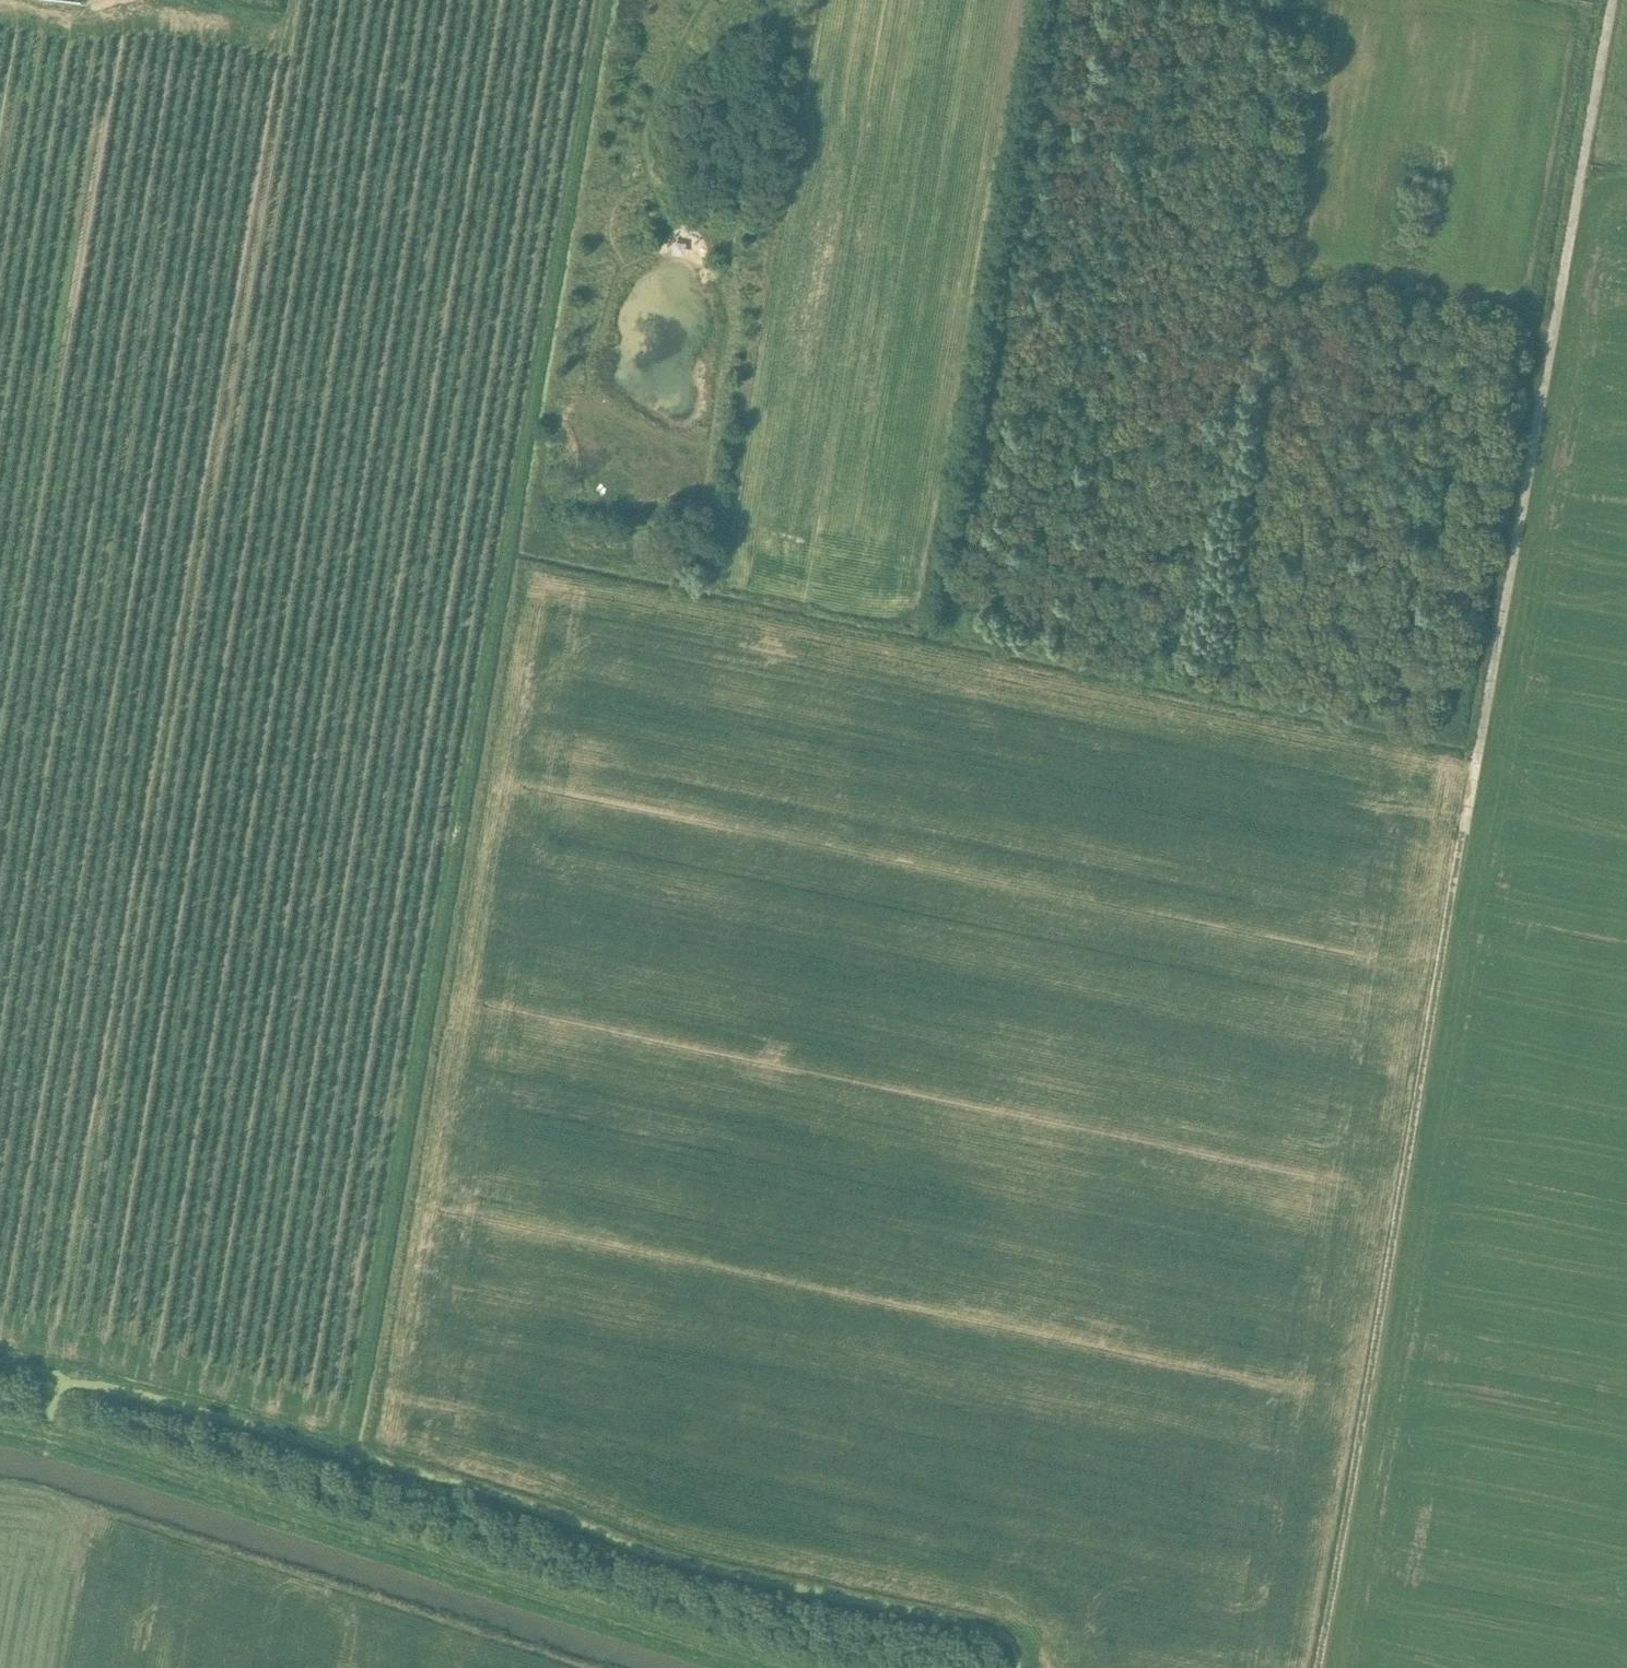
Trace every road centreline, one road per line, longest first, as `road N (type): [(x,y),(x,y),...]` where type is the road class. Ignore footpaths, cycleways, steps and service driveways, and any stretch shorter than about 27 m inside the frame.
road 1 (track): [(1611,0),(1315,1667)]
road 2 (track): [(765,1667),(46,1439),(0,1431)]

